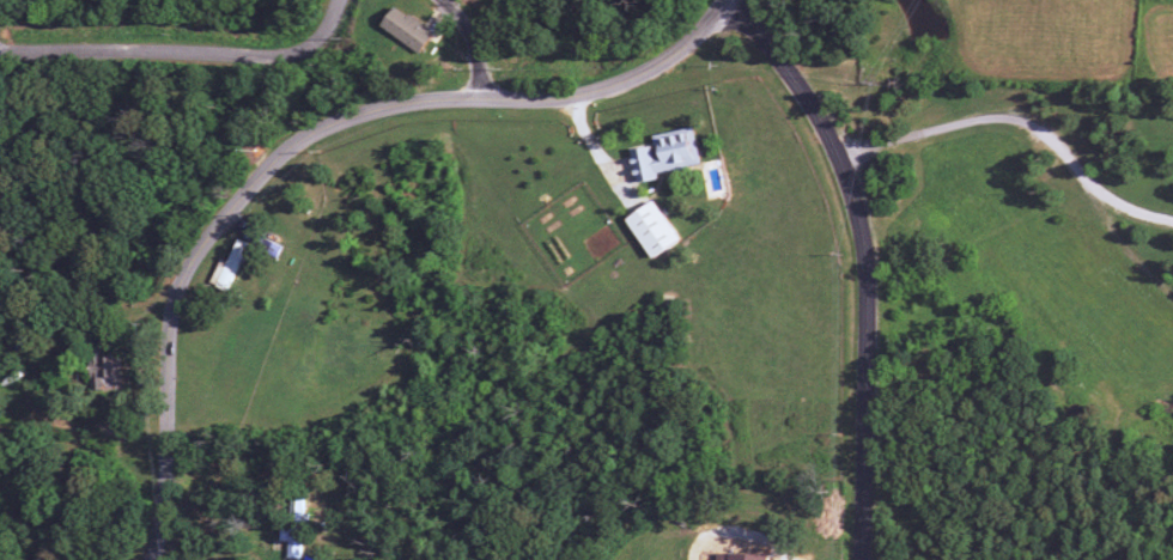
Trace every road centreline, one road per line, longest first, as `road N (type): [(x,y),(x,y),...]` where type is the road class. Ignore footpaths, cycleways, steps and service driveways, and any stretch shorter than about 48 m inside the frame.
road 1 (tertiary): [(145,559),(153,544),(174,287),(203,236),(285,148),(335,120),(396,105),(598,90),(669,54),(721,0)]
road 2 (residential): [(861,559),(871,343),(859,224),(823,134),(785,73),(723,0)]
road 3 (residential): [(345,0),(333,31),(273,61),(0,59)]

